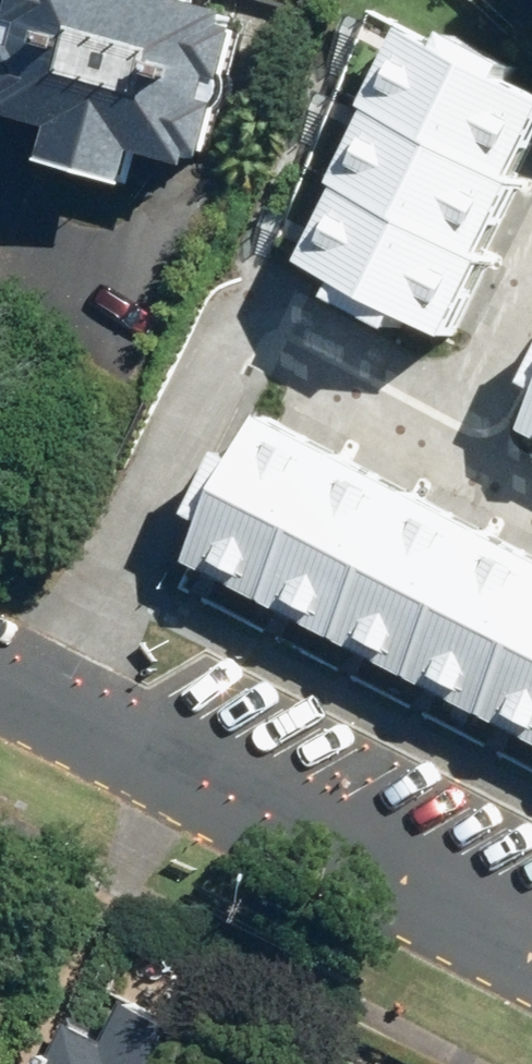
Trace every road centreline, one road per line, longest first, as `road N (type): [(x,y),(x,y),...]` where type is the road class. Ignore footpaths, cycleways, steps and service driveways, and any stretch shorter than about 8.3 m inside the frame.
road 1 (residential): [(52,690),(215,369),(268,347),(462,442)]
road 2 (residential): [(52,690),(531,938)]
road 3 (residential): [(462,442),(531,296)]

